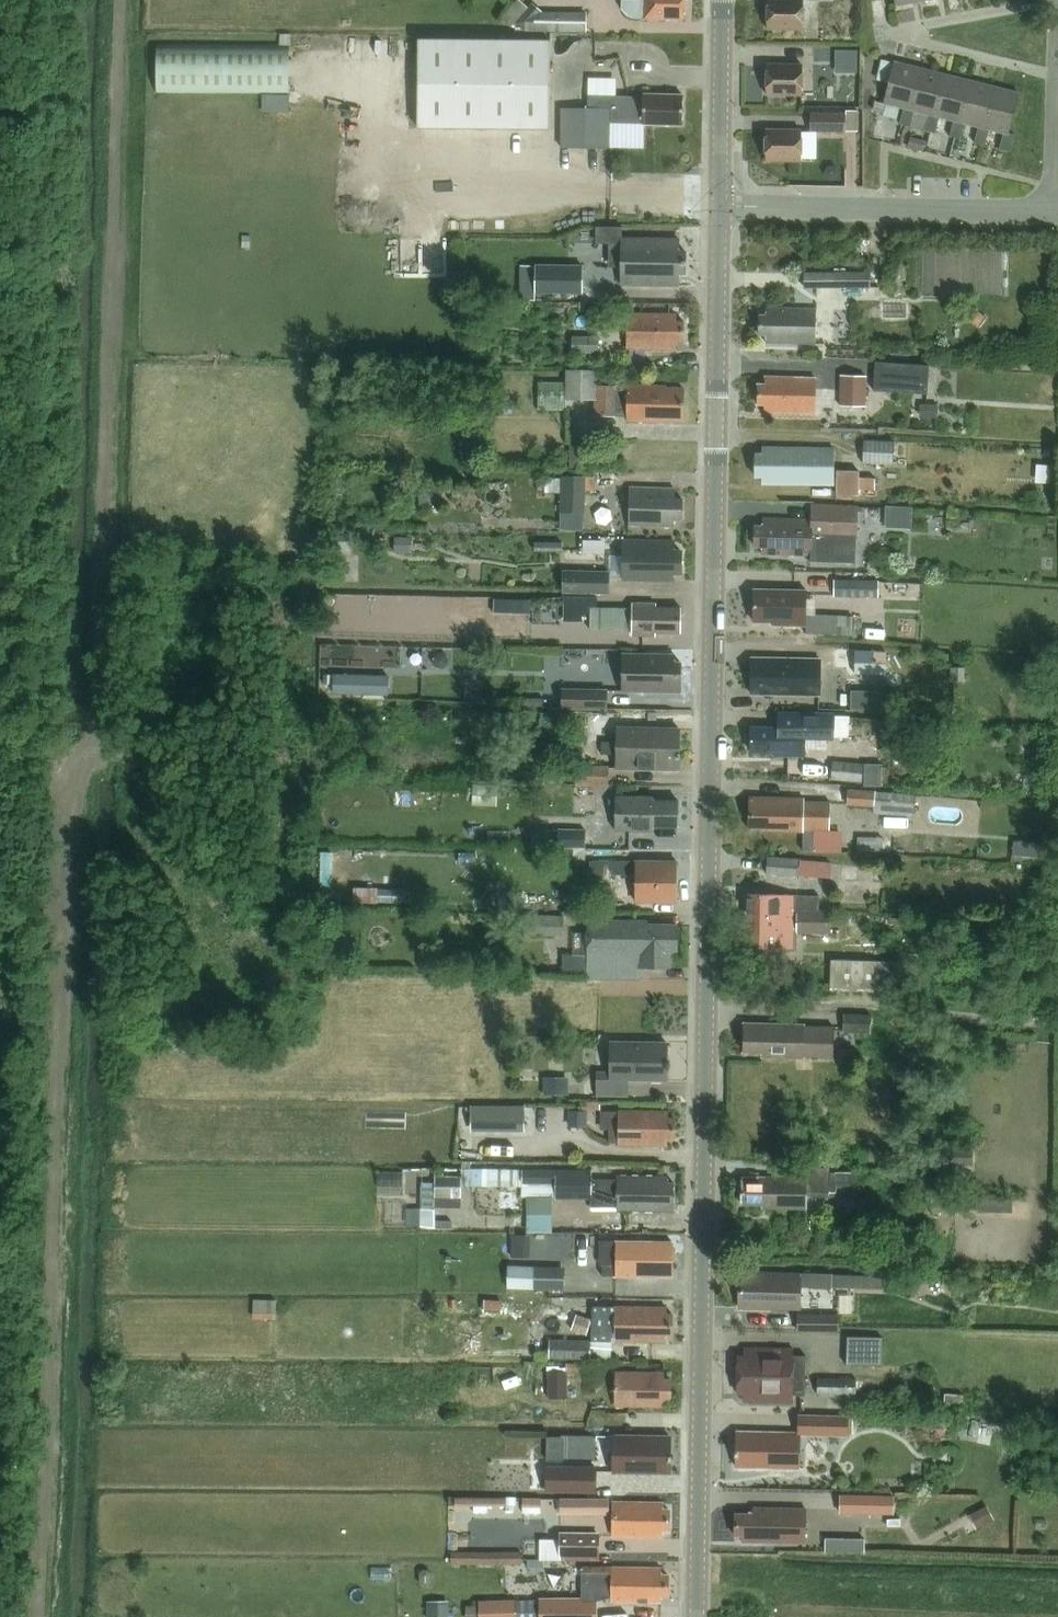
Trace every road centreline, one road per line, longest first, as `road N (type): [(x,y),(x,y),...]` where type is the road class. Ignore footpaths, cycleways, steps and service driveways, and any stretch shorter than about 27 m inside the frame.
road 1 (secondary): [(699,1616),(722,206)]
road 2 (residential): [(722,206),(1056,212)]
road 3 (secondary): [(722,206),(725,0)]

